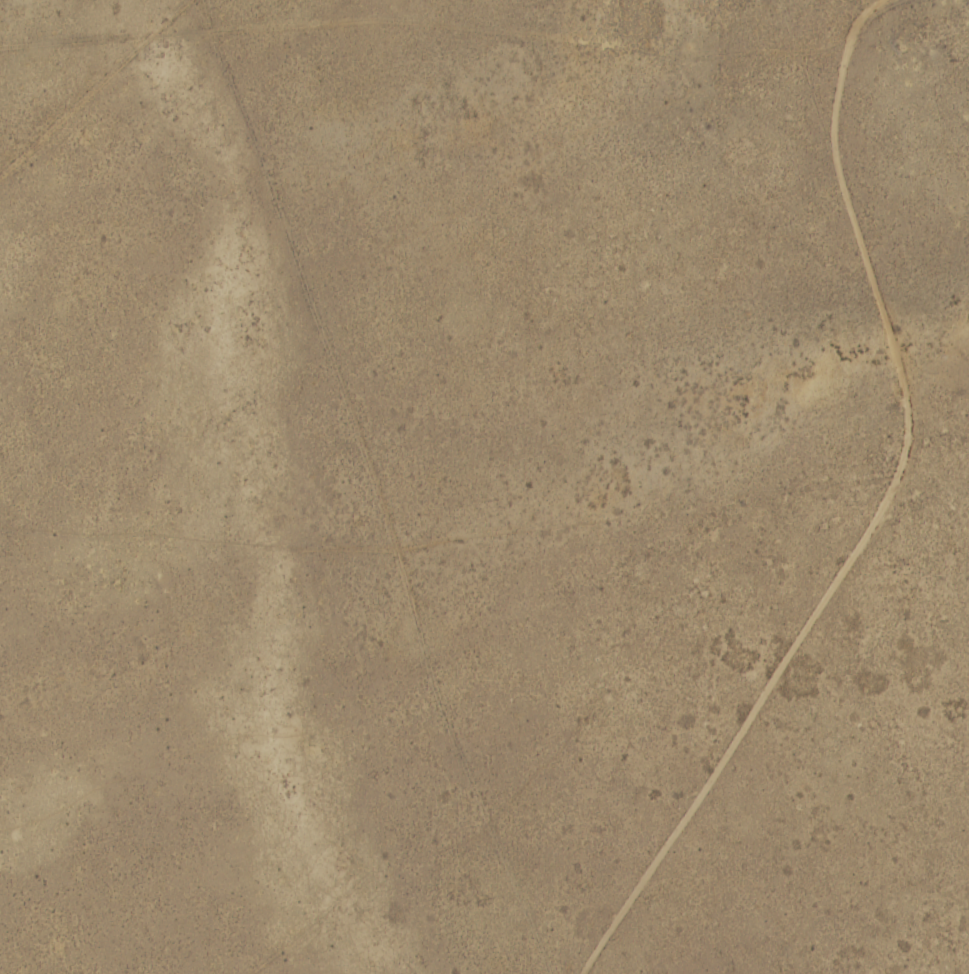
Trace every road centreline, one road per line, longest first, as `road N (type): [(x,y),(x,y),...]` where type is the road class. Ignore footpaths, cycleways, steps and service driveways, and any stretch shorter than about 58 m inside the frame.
road 1 (track): [(514,973),(427,723),(294,472),(84,212),(0,130)]

